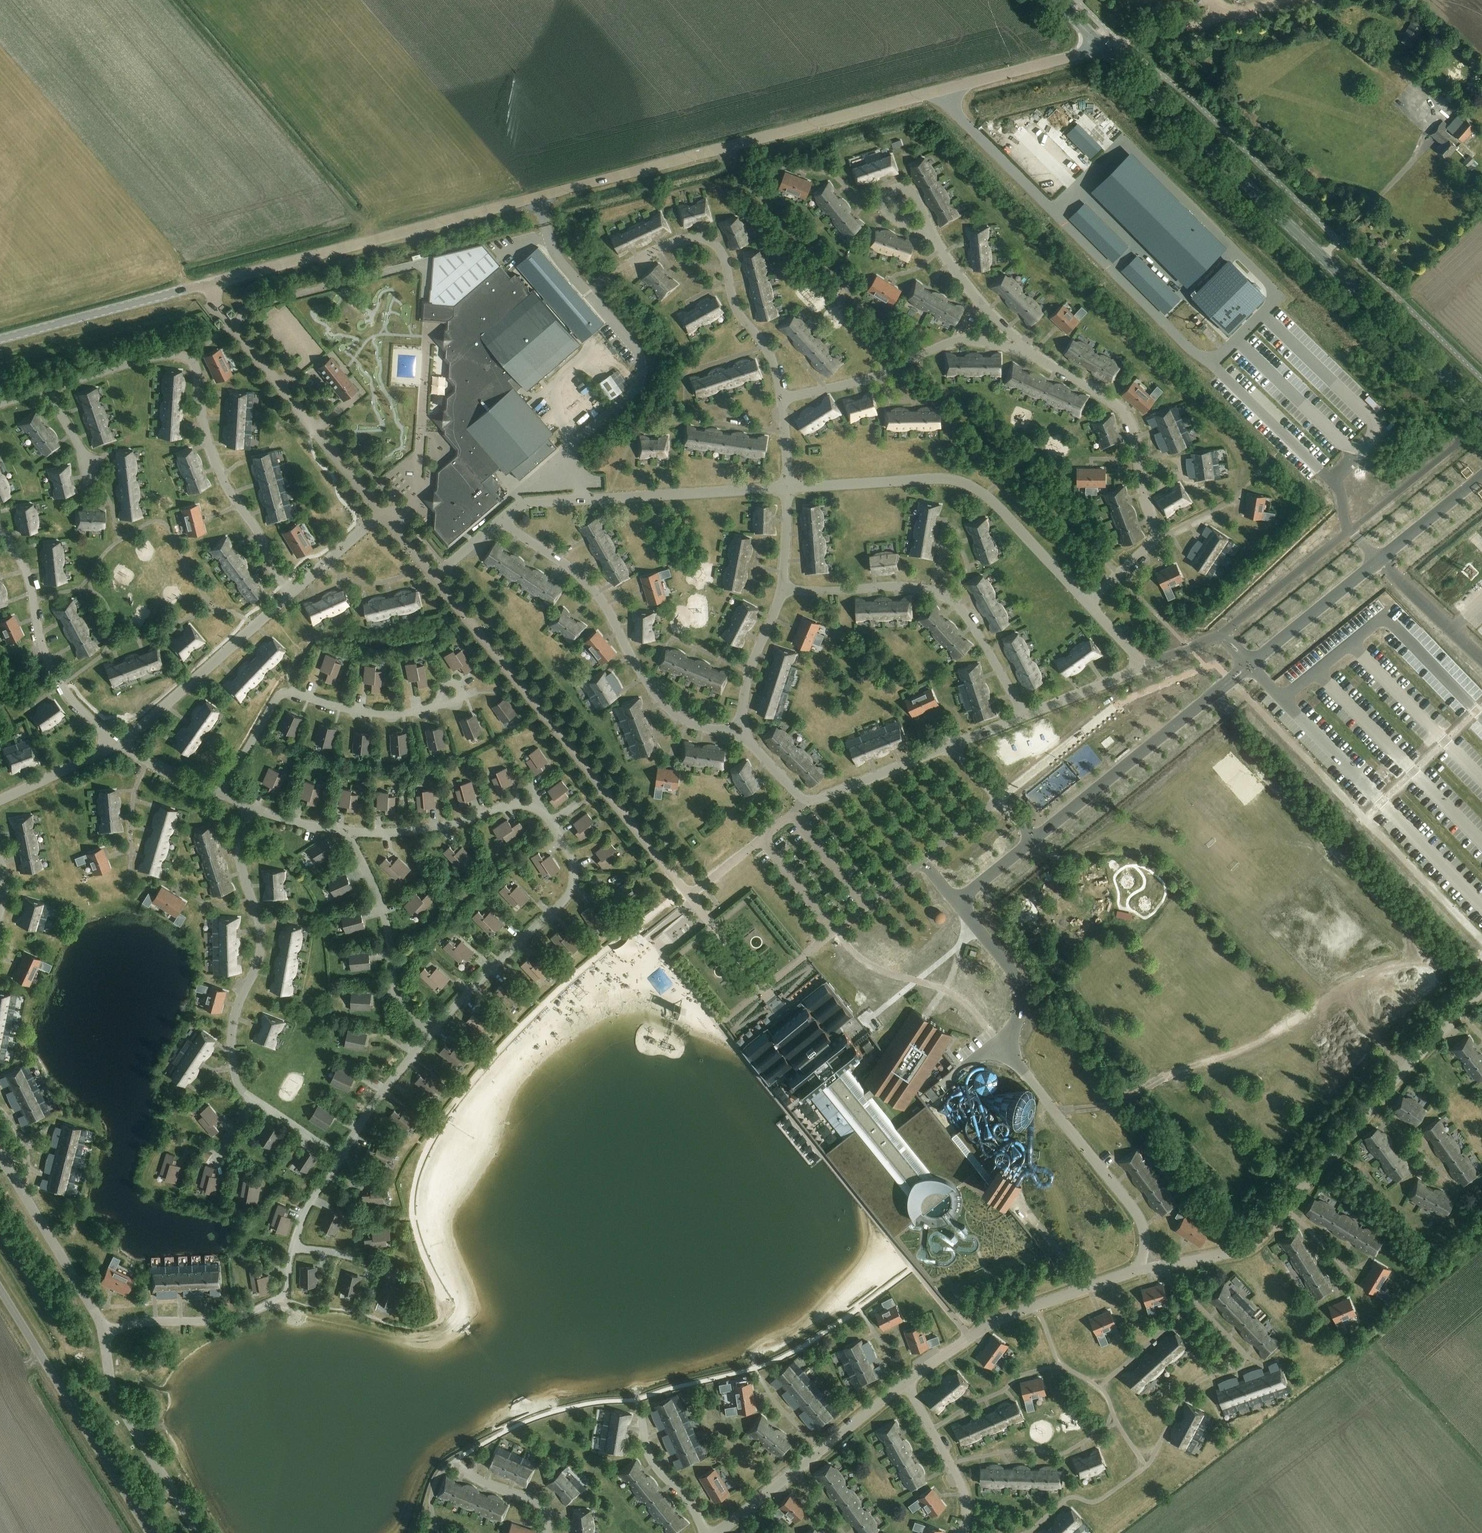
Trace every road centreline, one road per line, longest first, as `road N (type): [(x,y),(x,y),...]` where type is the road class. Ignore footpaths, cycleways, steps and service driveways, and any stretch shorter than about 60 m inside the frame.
road 1 (tertiary): [(0,338),(1104,47)]
road 2 (secondary): [(1481,412),(1104,47)]
road 3 (unclassified): [(151,1532),(0,1287)]
road 4 (track): [(1122,43),(1282,0)]

